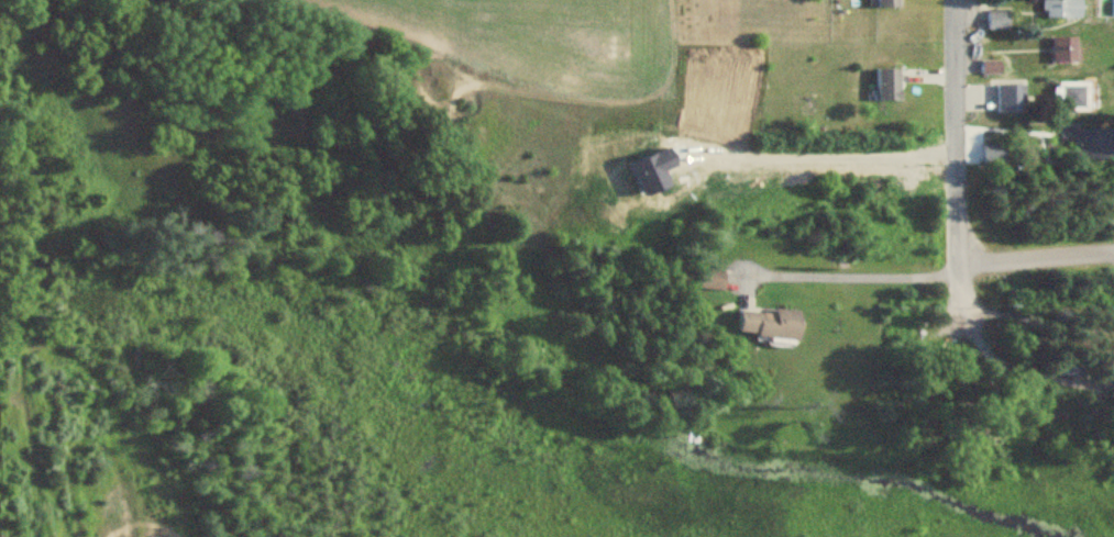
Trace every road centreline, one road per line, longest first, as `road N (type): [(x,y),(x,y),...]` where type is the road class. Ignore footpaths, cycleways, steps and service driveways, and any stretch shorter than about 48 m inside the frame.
road 1 (residential): [(952,313),(956,0)]

